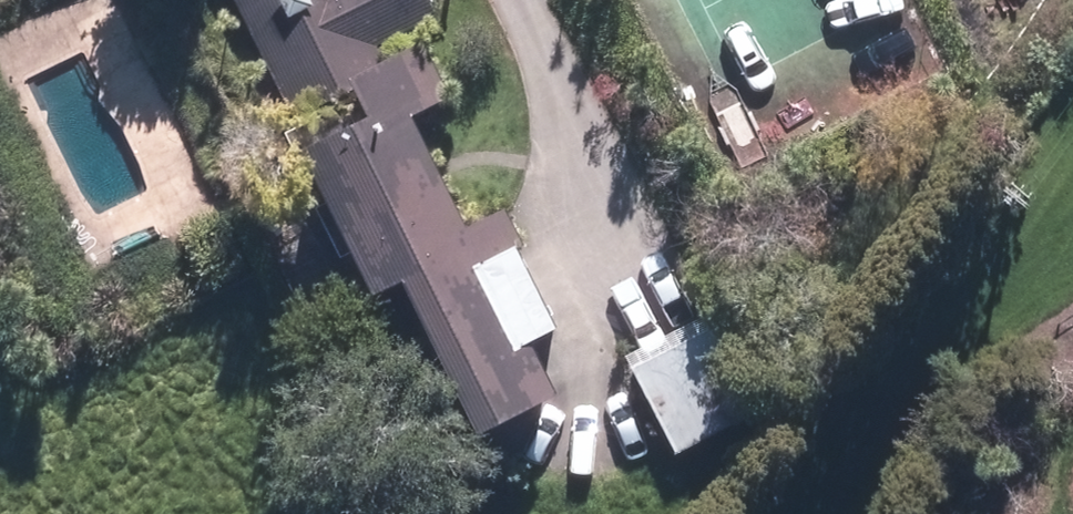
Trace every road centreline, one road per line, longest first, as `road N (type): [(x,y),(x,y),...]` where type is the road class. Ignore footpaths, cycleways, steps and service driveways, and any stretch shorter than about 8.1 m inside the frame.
road 1 (residential): [(666,0),(353,423)]
road 2 (residential): [(0,152),(353,423)]
road 3 (track): [(633,287),(494,0)]
road 4 (residential): [(353,423),(471,513)]

